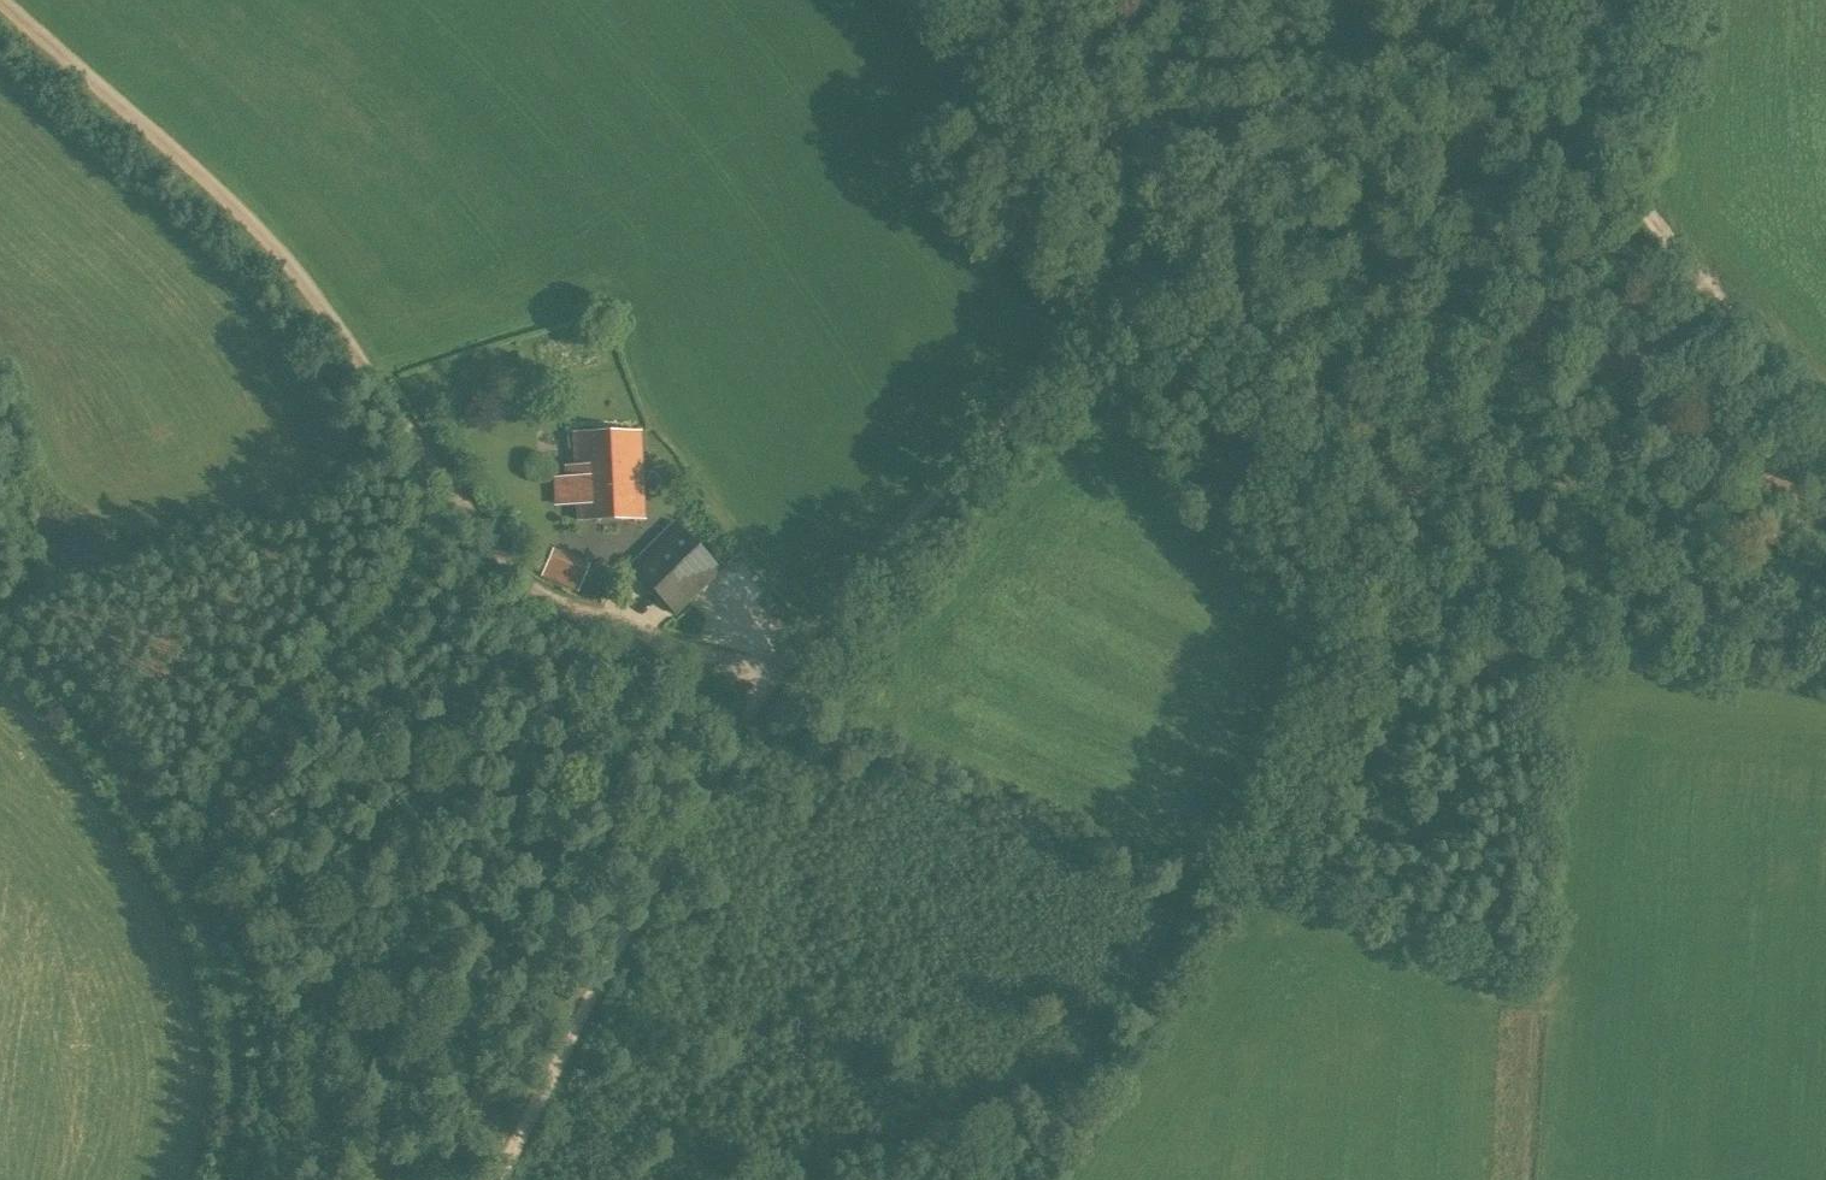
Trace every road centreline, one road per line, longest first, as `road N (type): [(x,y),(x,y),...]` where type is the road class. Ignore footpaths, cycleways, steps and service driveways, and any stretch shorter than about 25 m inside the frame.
road 1 (track): [(1437,0),(1301,102),(777,672),(500,1179)]
road 2 (track): [(0,25),(299,279),(423,453)]
road 3 (track): [(220,1179),(232,1143),(239,1056),(233,1012),(198,922),(115,785),(0,677)]
road 4 (track): [(423,453),(422,508),(399,573),(360,643),(276,739),(198,922)]
road 5 (track): [(1825,418),(1625,176),(1620,0)]
road 6 (track): [(777,672),(573,619),(529,598),(423,453)]

